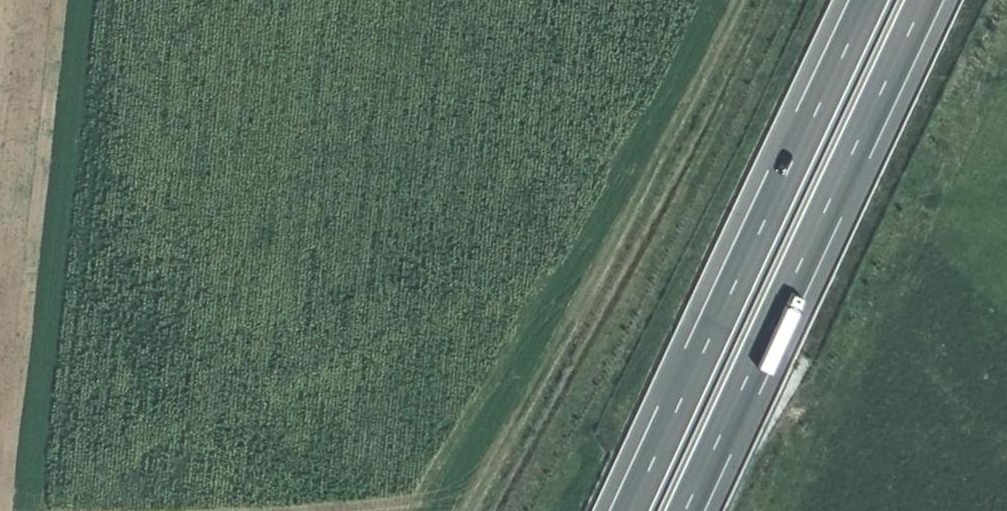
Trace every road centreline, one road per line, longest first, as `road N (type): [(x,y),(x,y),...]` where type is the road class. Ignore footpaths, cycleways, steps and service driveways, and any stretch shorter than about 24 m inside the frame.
road 1 (track): [(739,0),(466,510)]
road 2 (motorway): [(859,0),(620,510)]
road 3 (motorway): [(682,510),(915,0)]

